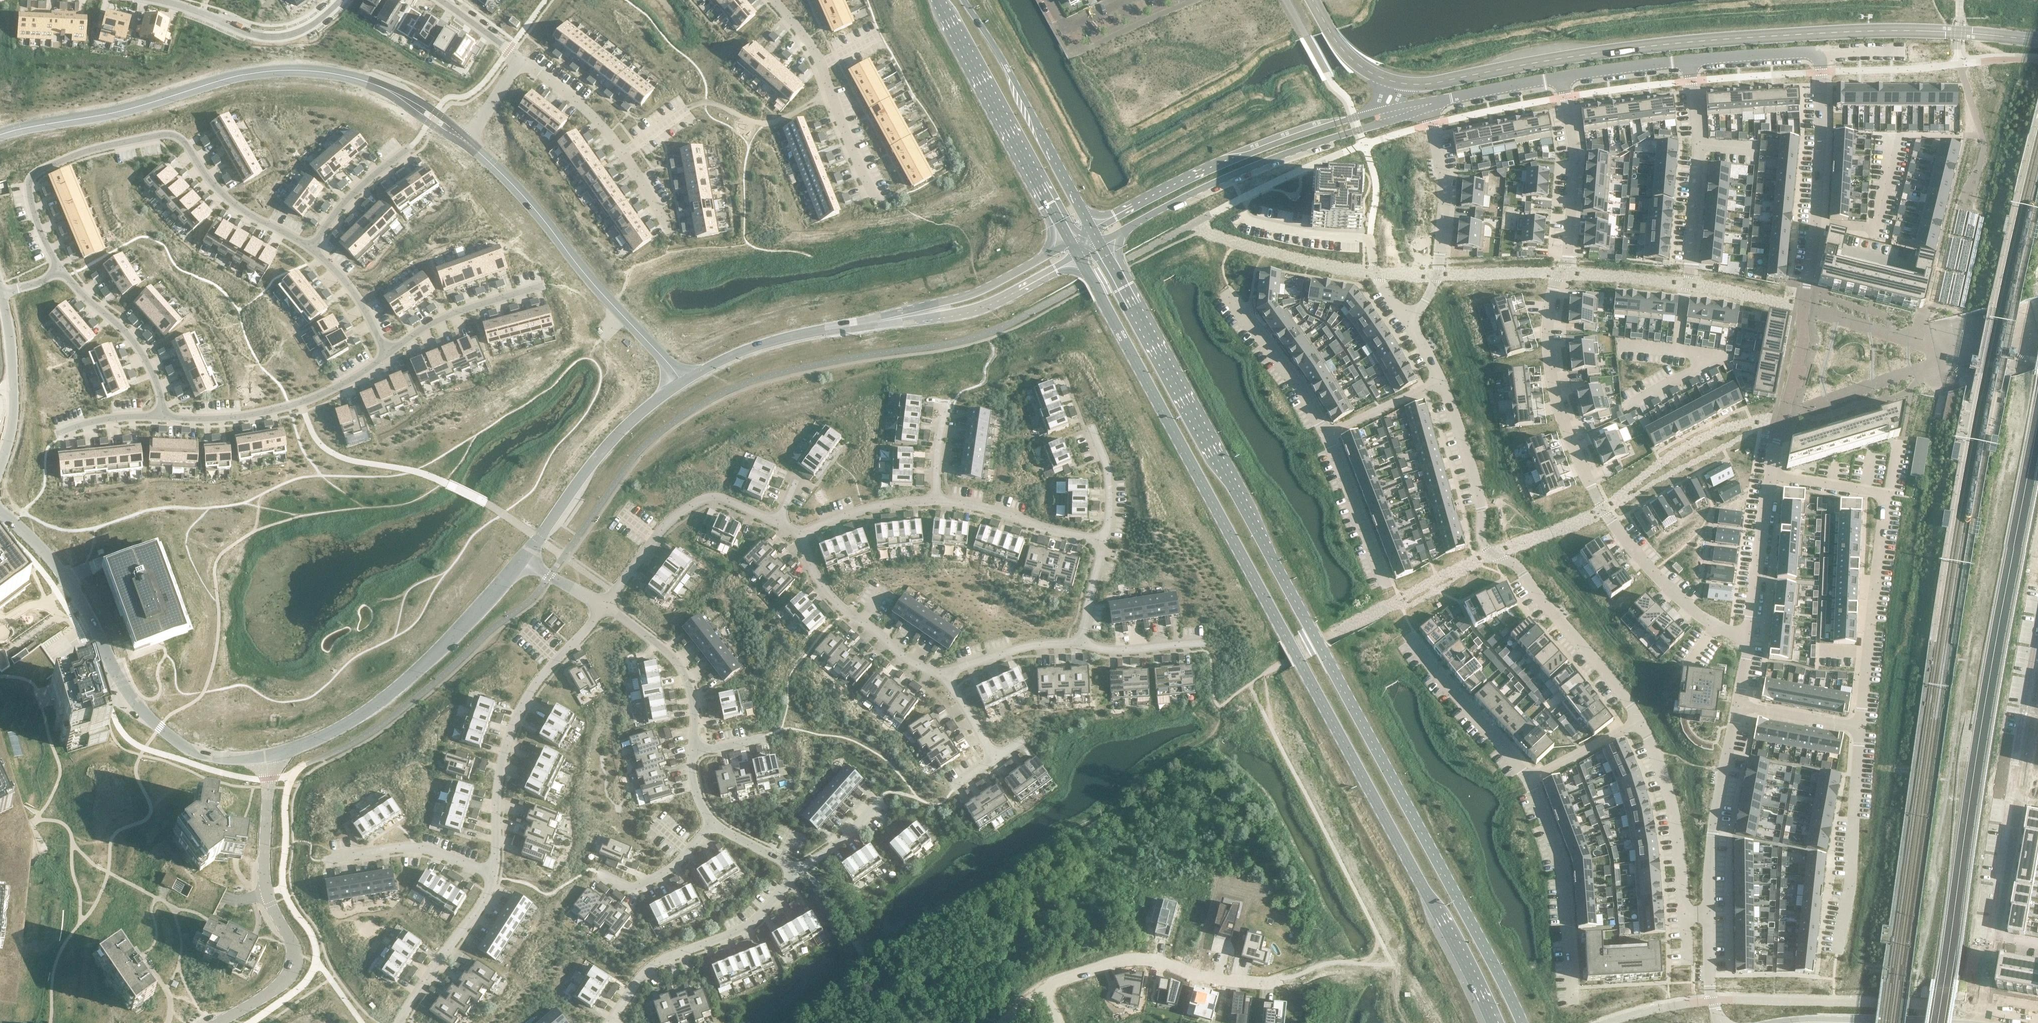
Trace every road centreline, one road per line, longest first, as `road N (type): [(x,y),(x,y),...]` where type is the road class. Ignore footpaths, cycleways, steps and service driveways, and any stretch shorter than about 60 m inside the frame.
road 1 (secondary): [(1522,1022),(1099,244)]
road 2 (secondary): [(1076,257),(1491,1022)]
road 3 (residential): [(1750,642),(1678,598),(1627,542),(1558,413),(1548,314),(1567,257),(1575,155),(1561,78)]
road 4 (residential): [(59,270),(29,181),(90,150),(157,136),(183,142),(232,204),(312,247)]
road 5 (residential): [(1816,55),(1821,112),(1803,341),(1770,475)]
road 6 (tertiary): [(0,135),(263,72),(353,77),(409,101)]
road 7 (tertiary): [(692,389),(777,351),(977,310),(1076,257)]
road 8 (tertiary): [(1069,242),(960,295),(830,316),(686,372)]
road 9 (residential): [(1441,381),(1480,494),(1487,549),(1520,569),(1638,722)]
road 10 (tertiary): [(269,757),(203,755),(159,729),(115,676),(66,580),(0,515)]
road 11 (residential): [(1859,728),(1885,495),(1770,475)]
road 12 (residential): [(2037,645),(1983,984)]
road 13 (residential): [(1366,965),(1252,981),(1120,964),(1036,993)]
road 14 (residential): [(1394,112),(1238,155),(1091,229)]
road 15 (residential): [(1099,244),(1219,180),(1394,112)]
road 16 (residential): [(269,757),(266,893),(293,964),(270,993),(219,1022)]
road 17 (tertiary): [(606,607),(519,708),(496,790),(493,872)]
road 18 (secondary): [(938,0),(1069,242)]
road 19 (secondary): [(1091,229),(963,0)]
road 20 (residential): [(798,871),(748,925),(653,965),(608,1022)]
road 21 (tertiary): [(672,381),(585,453),(506,558)]
road 22 (residential): [(162,417),(218,419),(288,406),(344,384),(387,352)]
road 23 (tertiary): [(525,557),(617,446),(692,389)]
road 24 (residential): [(520,60),(609,134),(669,232)]
road 25 (residential): [(770,0),(820,64),(877,202)]
road 26 (residential): [(1837,954),(1852,861),(1859,728)]
road 27 (residential): [(1427,105),(1443,188),(1437,274),(1410,322)]
road 28 (residential): [(777,522),(720,498),(700,501),(666,525),(606,607)]
road 29 (residential): [(1689,61),(1698,134),(1686,284)]
road 30 (residential): [(1527,779),(1555,849),(1569,995)]
road 31 (residential): [(1738,706),(1711,833),(1707,916)]
road 32 (residential): [(945,676),(847,613),(814,575),(798,534)]
road 33 (residential): [(151,0),(258,37),(295,33),(340,2)]
road 34 (residential): [(1638,722),(1674,819),(1685,917)]
road 35 (tertiary): [(434,655),(354,720),(269,757)]
road 36 (residential): [(162,417),(162,396),(142,354),(59,270)]
road 37 (residential): [(1410,637),(1527,779)]
road 38 (residential): [(606,607),(685,674),(695,712),(692,751)]
road 39 (tertiary): [(493,872),(481,905),(398,1022)]
road 40 (residential): [(493,872),(407,846),(322,860)]
road 41 (residential): [(1102,542),(934,500)]
road 42 (residential): [(1227,294),(1326,435)]
road 43 (tertiary): [(0,294),(13,373),(0,464)]
road 44 (residential): [(387,352),(451,314),(542,286)]
road 45 (residential): [(1770,475),(1750,642)]
road 46 (tertiary): [(464,140),(510,182),(576,264)]
road 47 (residential): [(1326,435),(1386,587)]
road 48 (tertiary): [(1932,1022),(1769,1022)]
road 49 (tertiary): [(686,372),(576,264)]
road 50 (tertiary): [(576,264),(596,300),(672,381)]
road 51 (residential): [(1082,642),(1016,648),(945,676)]
road 52 (residential): [(934,500),(864,508),(798,534)]
road 53 (residential): [(312,247),(348,198),(407,149)]
road 54 (residential): [(1561,78),(1427,105)]
road 55 (residential): [(709,822),(651,880),(635,886),(600,873)]
road 56 (residential): [(312,247),(361,303),(387,352)]
road 57 (residential): [(1689,61),(1561,78)]
road 58 (residential): [(1816,55),(1689,61)]
road 59 (residential): [(1326,435),(1441,381)]
road 60 (residential): [(1527,779),(1638,722)]
road 61 (residential): [(1205,642),(1110,648),(1082,642)]
road 62 (residential): [(1738,706),(1859,728)]
road 63 (tertiary): [(506,558),(434,655)]

